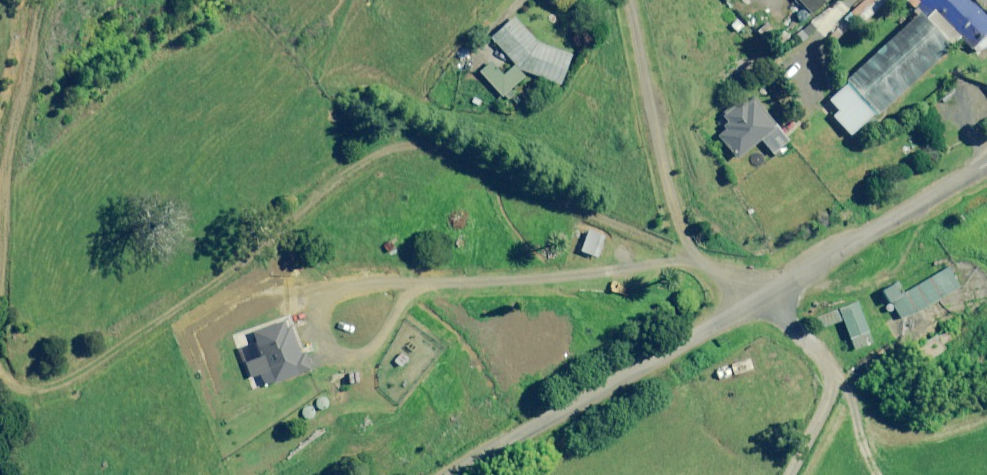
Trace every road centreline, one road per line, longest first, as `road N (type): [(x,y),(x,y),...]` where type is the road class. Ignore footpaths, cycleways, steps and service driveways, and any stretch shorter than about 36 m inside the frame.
road 1 (track): [(0,360),(38,388),(80,384),(173,303),(282,226),(411,175),(487,183),(768,293)]
road 2 (tertiary): [(527,431),(986,161)]
road 3 (track): [(46,0),(0,128)]

